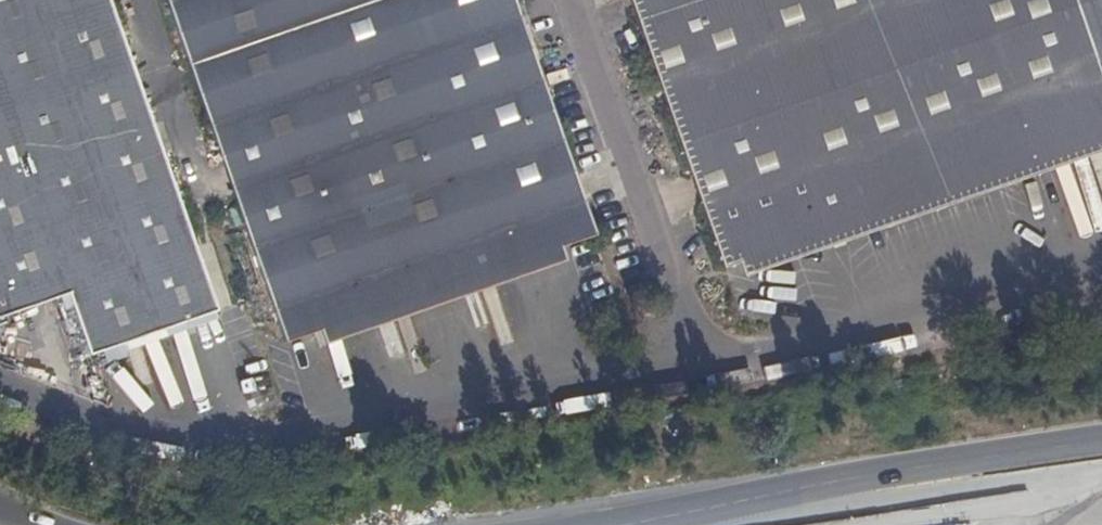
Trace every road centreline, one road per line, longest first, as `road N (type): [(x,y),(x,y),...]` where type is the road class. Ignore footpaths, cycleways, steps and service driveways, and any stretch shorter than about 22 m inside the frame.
road 1 (primary): [(1101,445),(644,524)]

